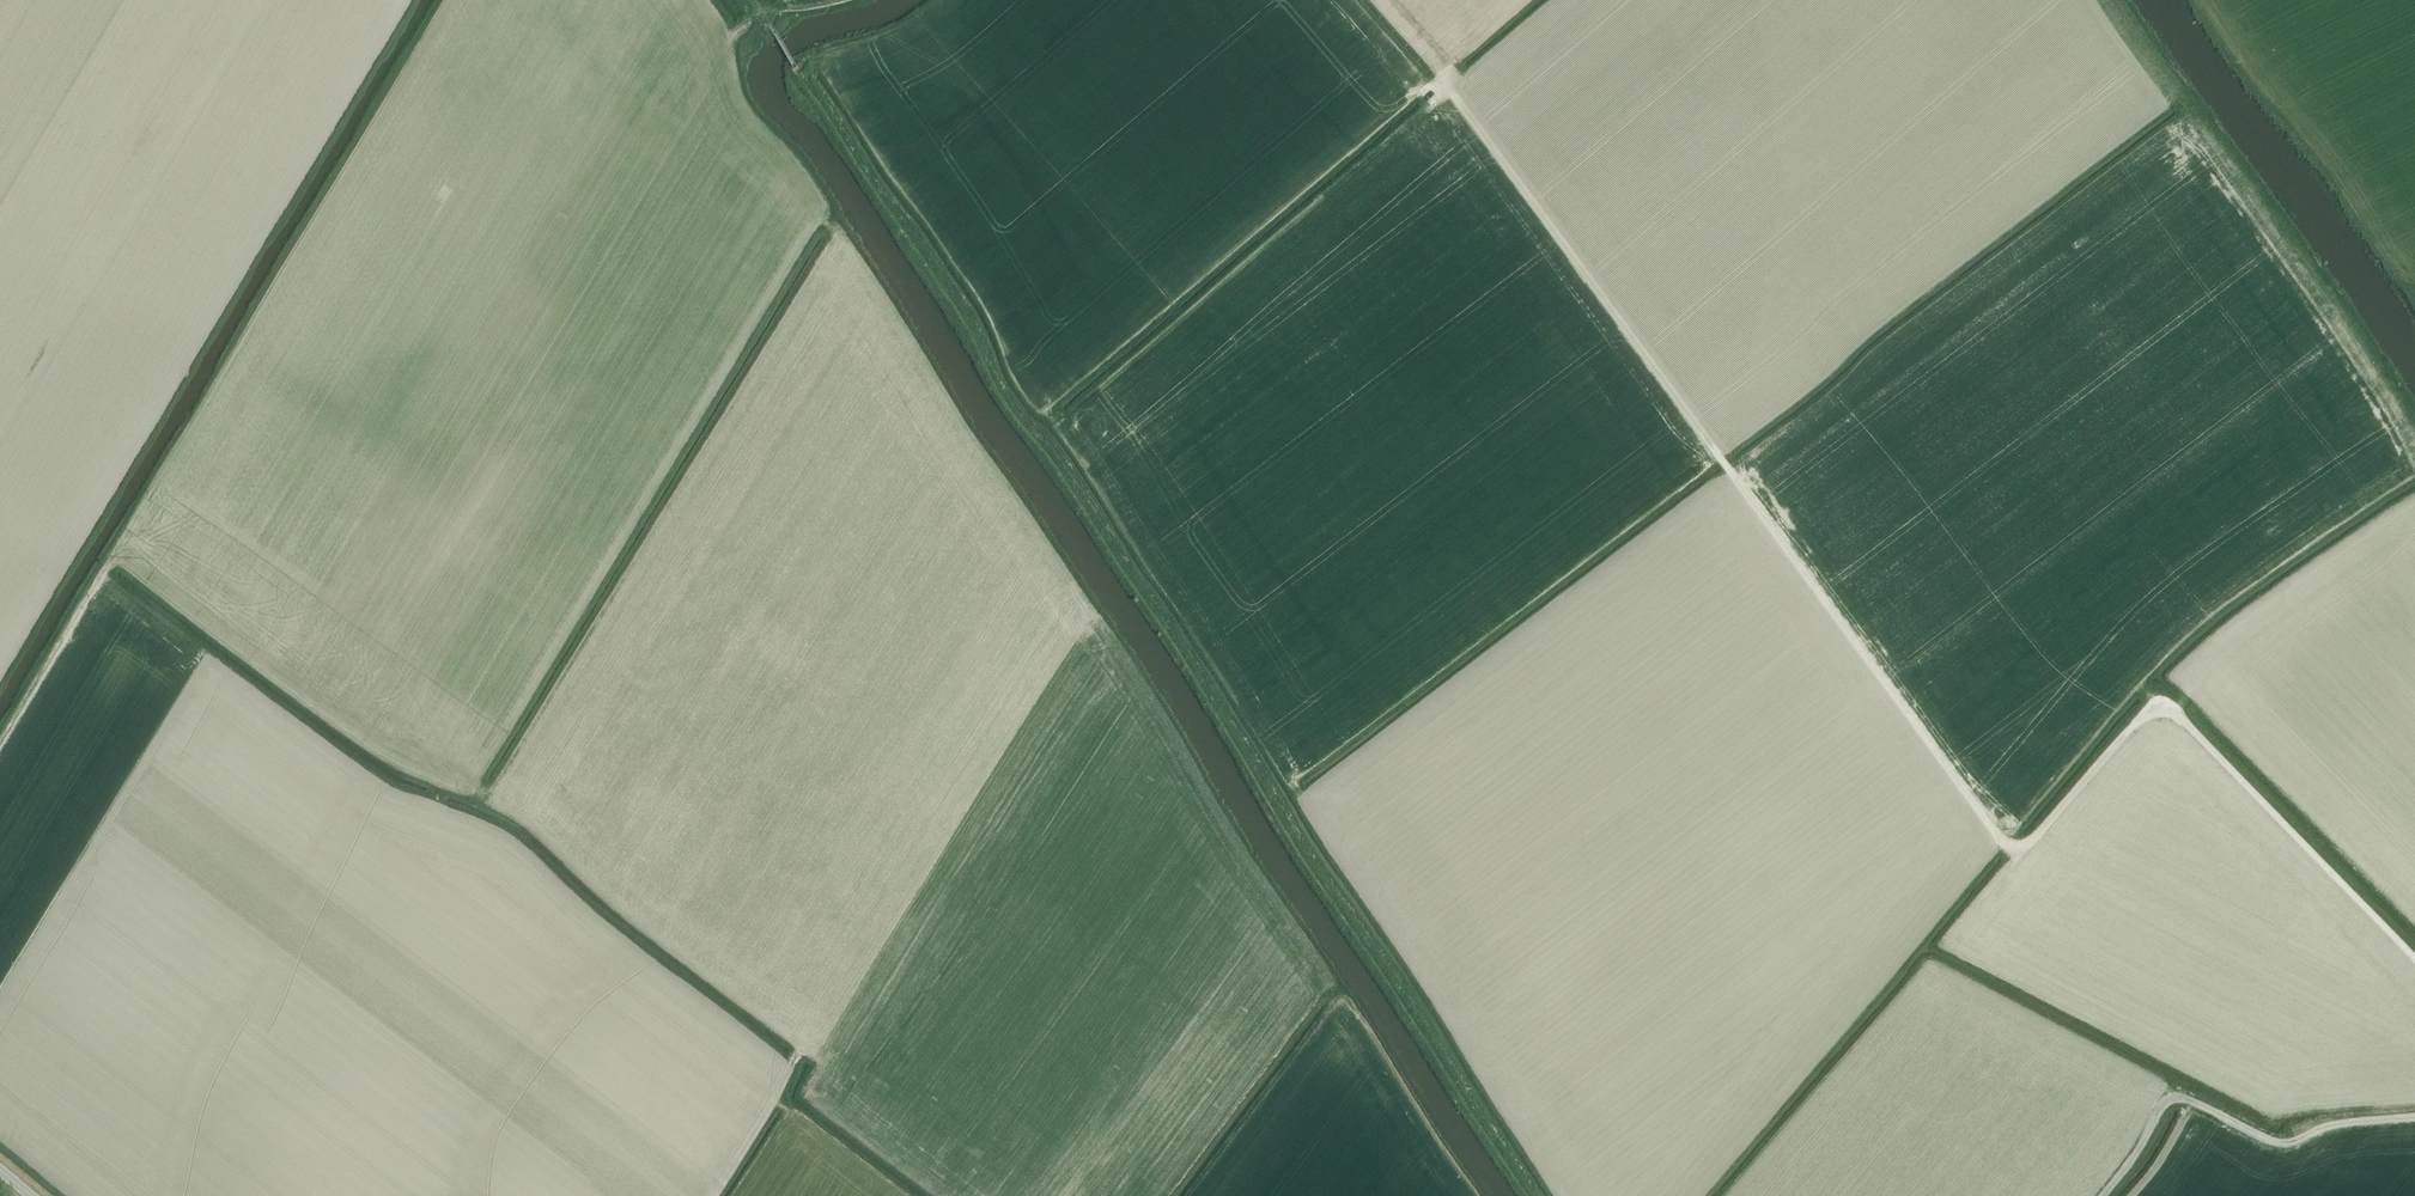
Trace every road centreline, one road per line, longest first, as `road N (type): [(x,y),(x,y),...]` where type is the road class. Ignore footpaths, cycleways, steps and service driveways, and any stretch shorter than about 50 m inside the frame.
road 1 (track): [(796,66),(1528,1195)]
road 2 (track): [(2192,1101),(2277,1139),(2414,1119)]

